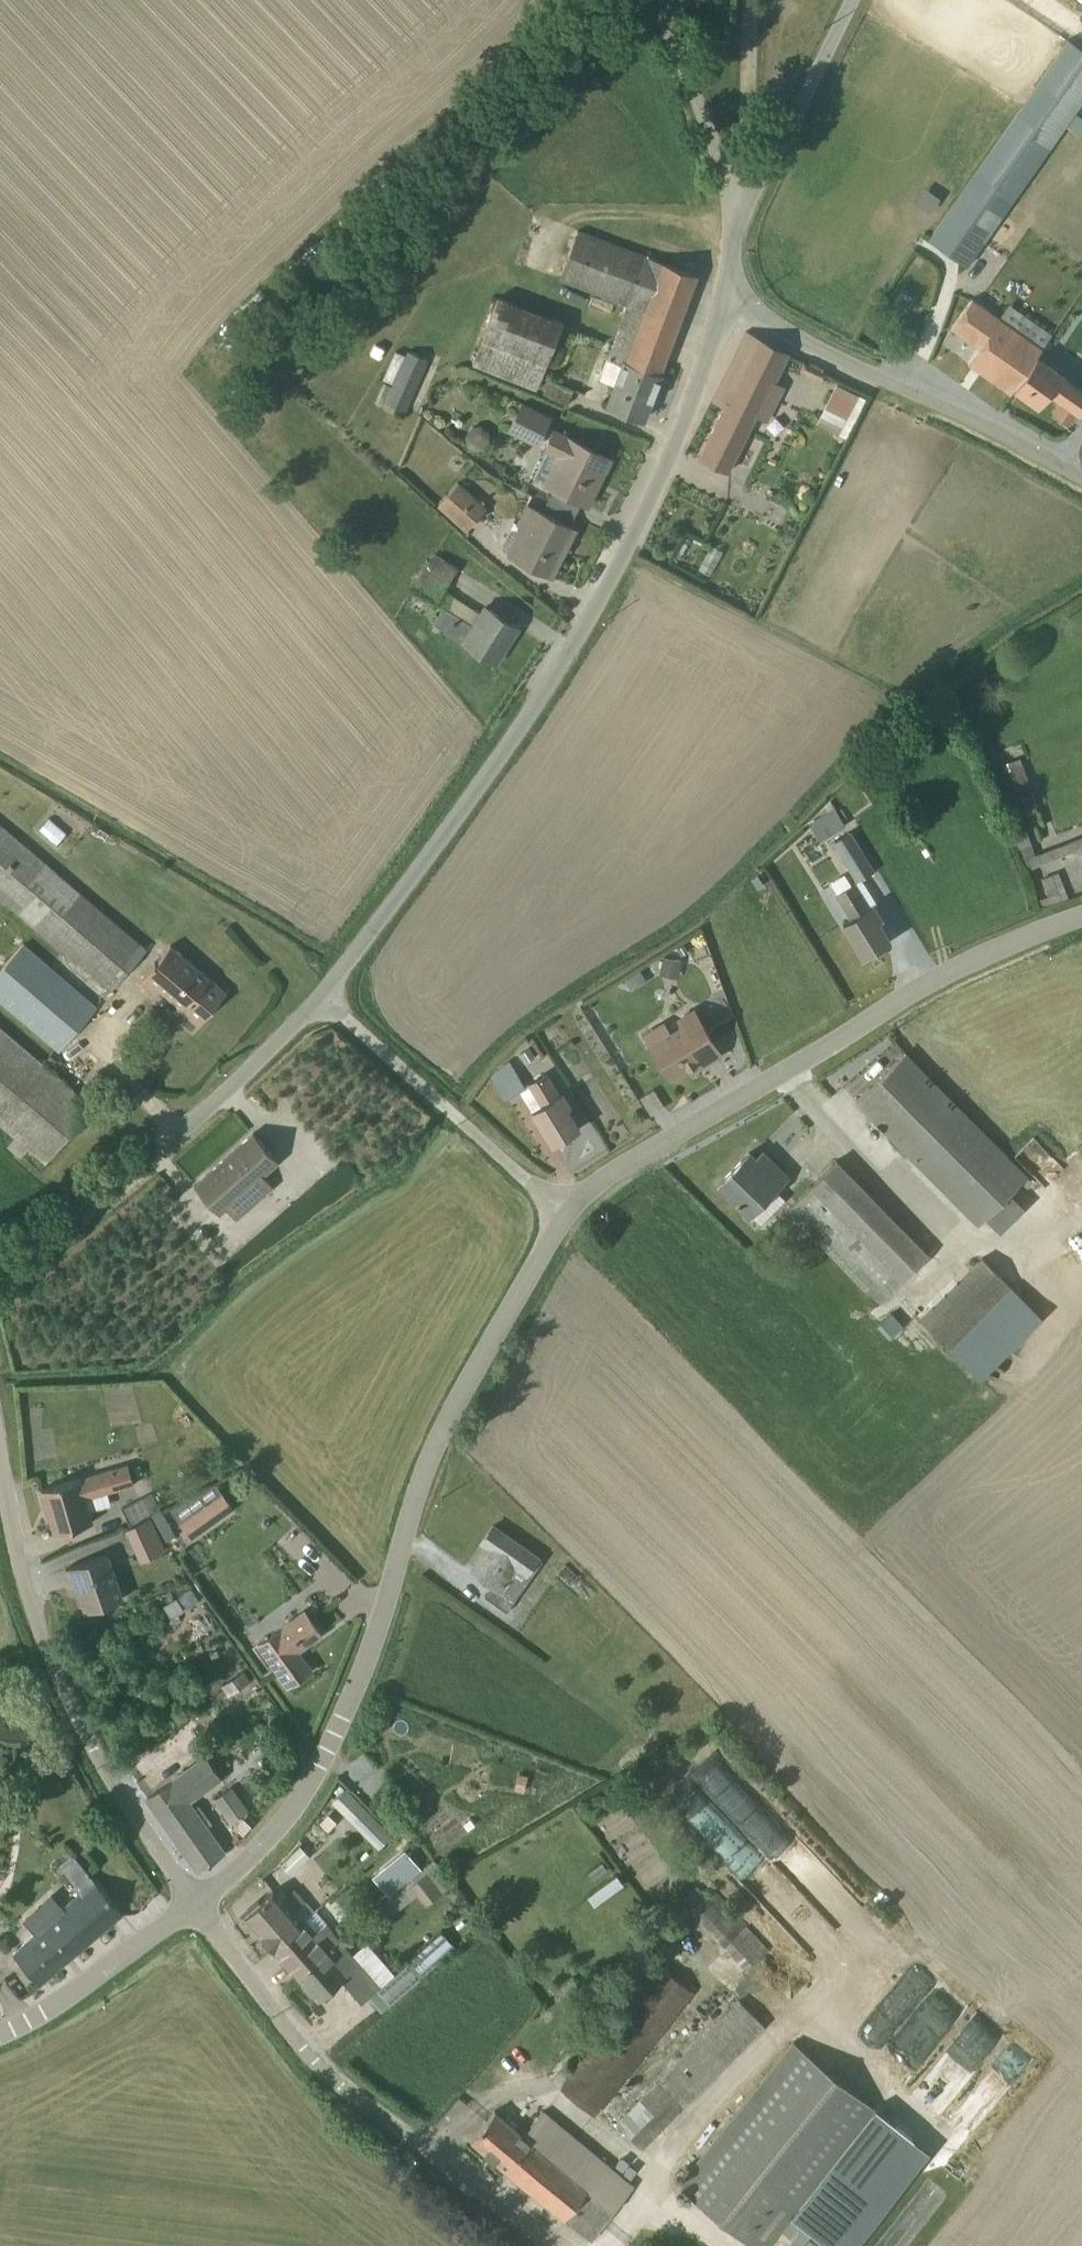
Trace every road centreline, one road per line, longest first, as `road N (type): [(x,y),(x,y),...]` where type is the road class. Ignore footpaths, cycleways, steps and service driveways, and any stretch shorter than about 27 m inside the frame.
road 1 (unclassified): [(324,1000),(512,747),(586,627),(730,302)]
road 2 (unclassified): [(565,1216),(461,1399),(416,1497),(370,1653),(323,1762),(268,1842),(194,1912)]
road 3 (unclassified): [(1081,918),(940,978),(633,1161),(565,1216)]
road 4 (unclassified): [(194,1912),(302,2049),(375,2114),(559,2245)]
road 5 (unclassified): [(0,1463),(16,1556),(48,1657),(108,1780),(194,1912)]
road 6 (unclassified): [(0,1284),(324,1000)]
road 7 (unclassified): [(730,302),(1081,481)]
road 8 (unclassified): [(324,1000),(565,1216)]
road 9 (unclassified): [(739,210),(852,0)]
road 10 (unclassified): [(0,2036),(194,1912)]
road 11 (unclassified): [(655,0),(739,210)]
road 12 (track): [(744,0),(739,210)]

